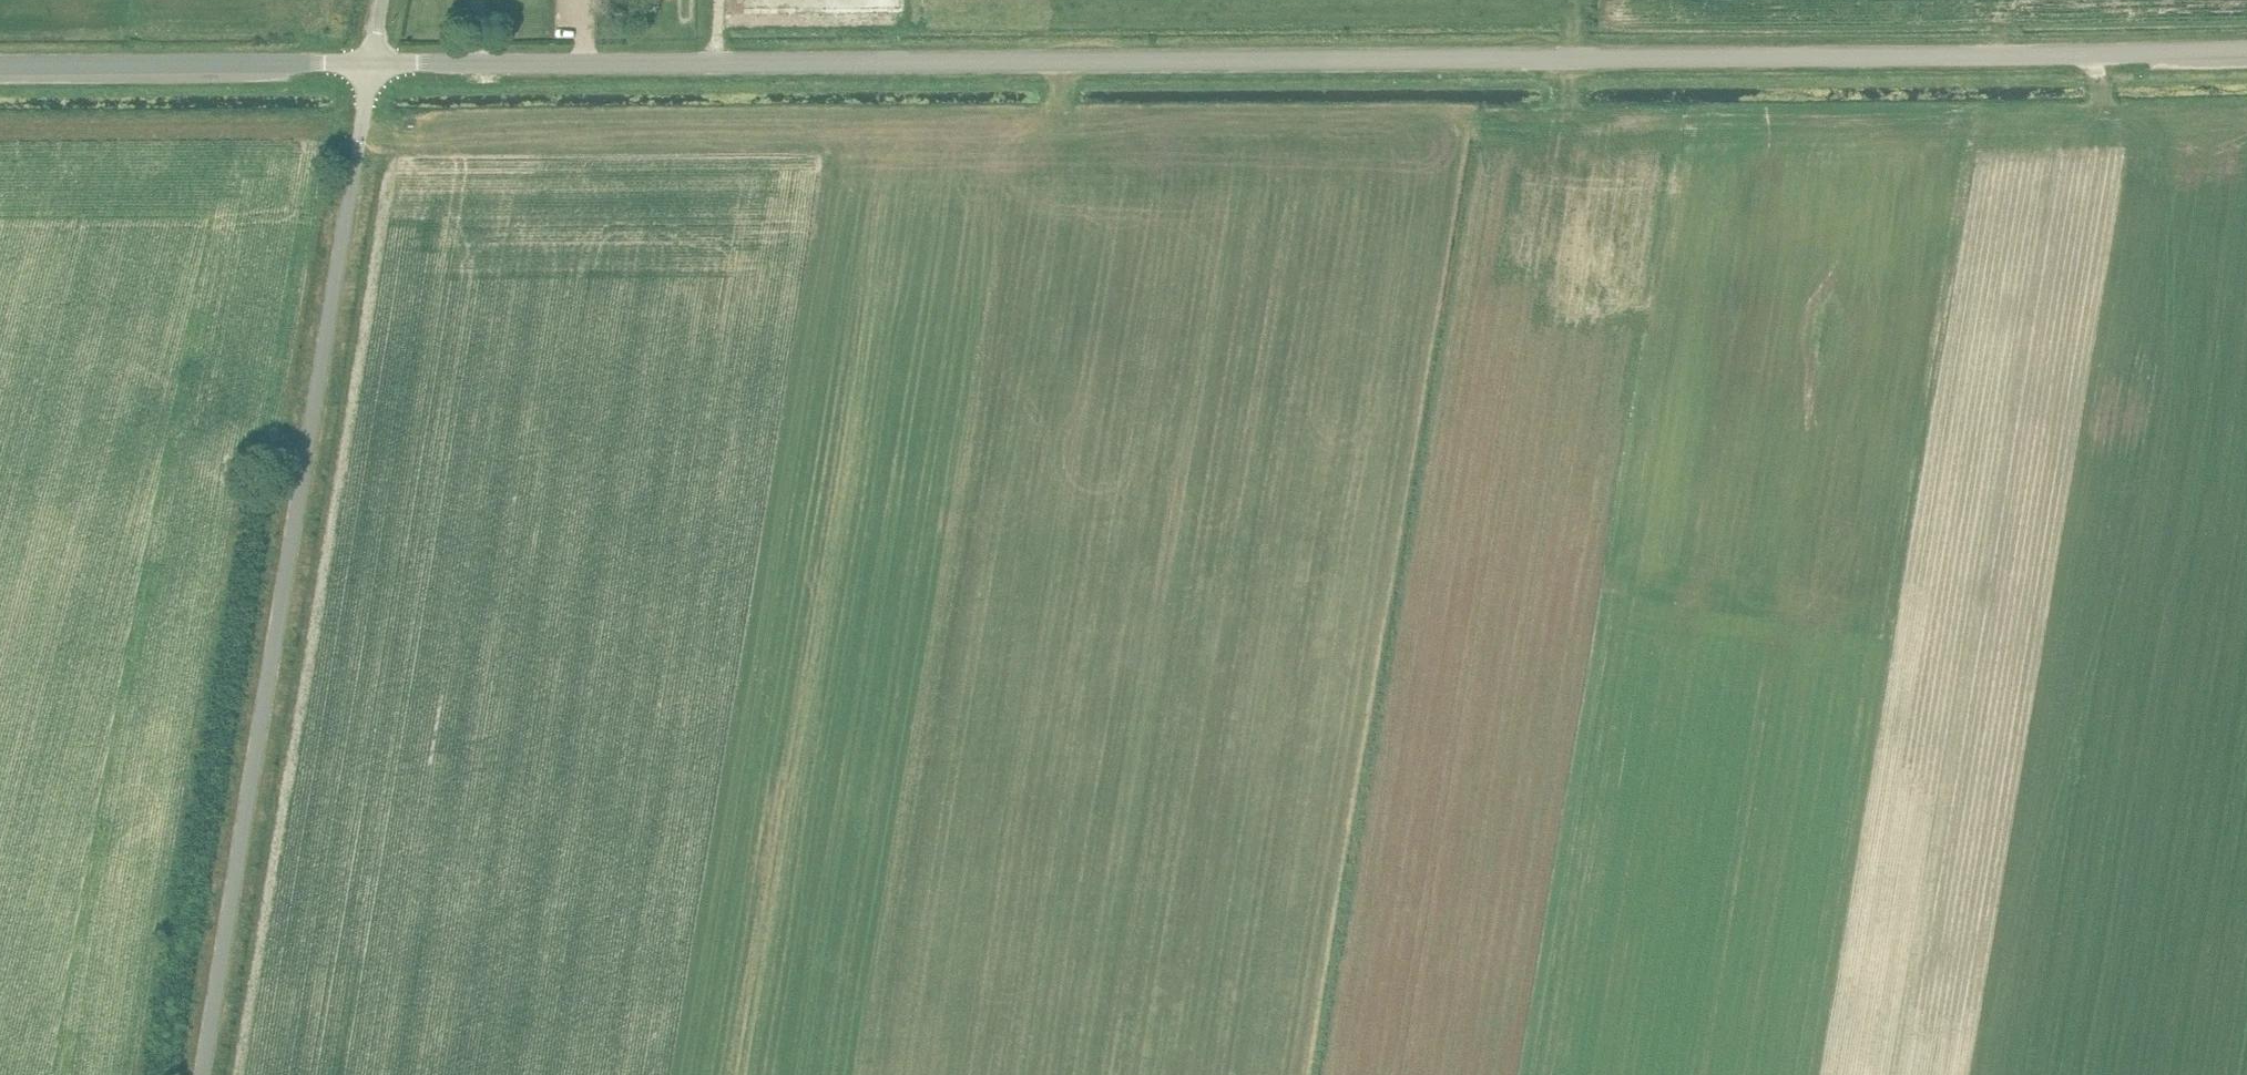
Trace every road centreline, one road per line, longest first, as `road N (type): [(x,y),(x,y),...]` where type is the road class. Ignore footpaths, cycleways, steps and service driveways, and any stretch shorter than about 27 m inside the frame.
road 1 (unclassified): [(371,63),(2246,46)]
road 2 (unclassified): [(201,1074),(371,63)]
road 3 (unclassified): [(0,66),(371,63)]

